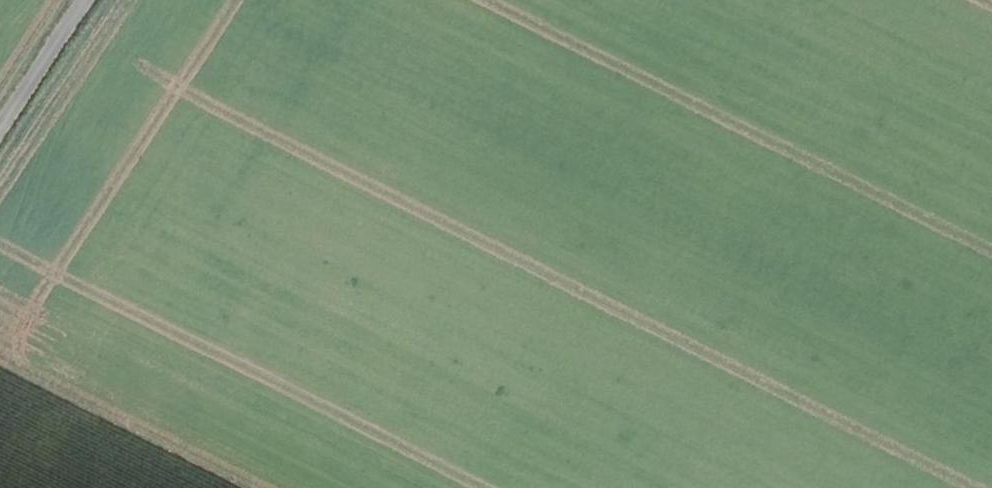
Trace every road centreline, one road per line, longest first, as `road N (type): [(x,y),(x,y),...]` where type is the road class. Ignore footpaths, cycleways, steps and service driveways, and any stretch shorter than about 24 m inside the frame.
road 1 (unclassified): [(0,126),(85,0)]

